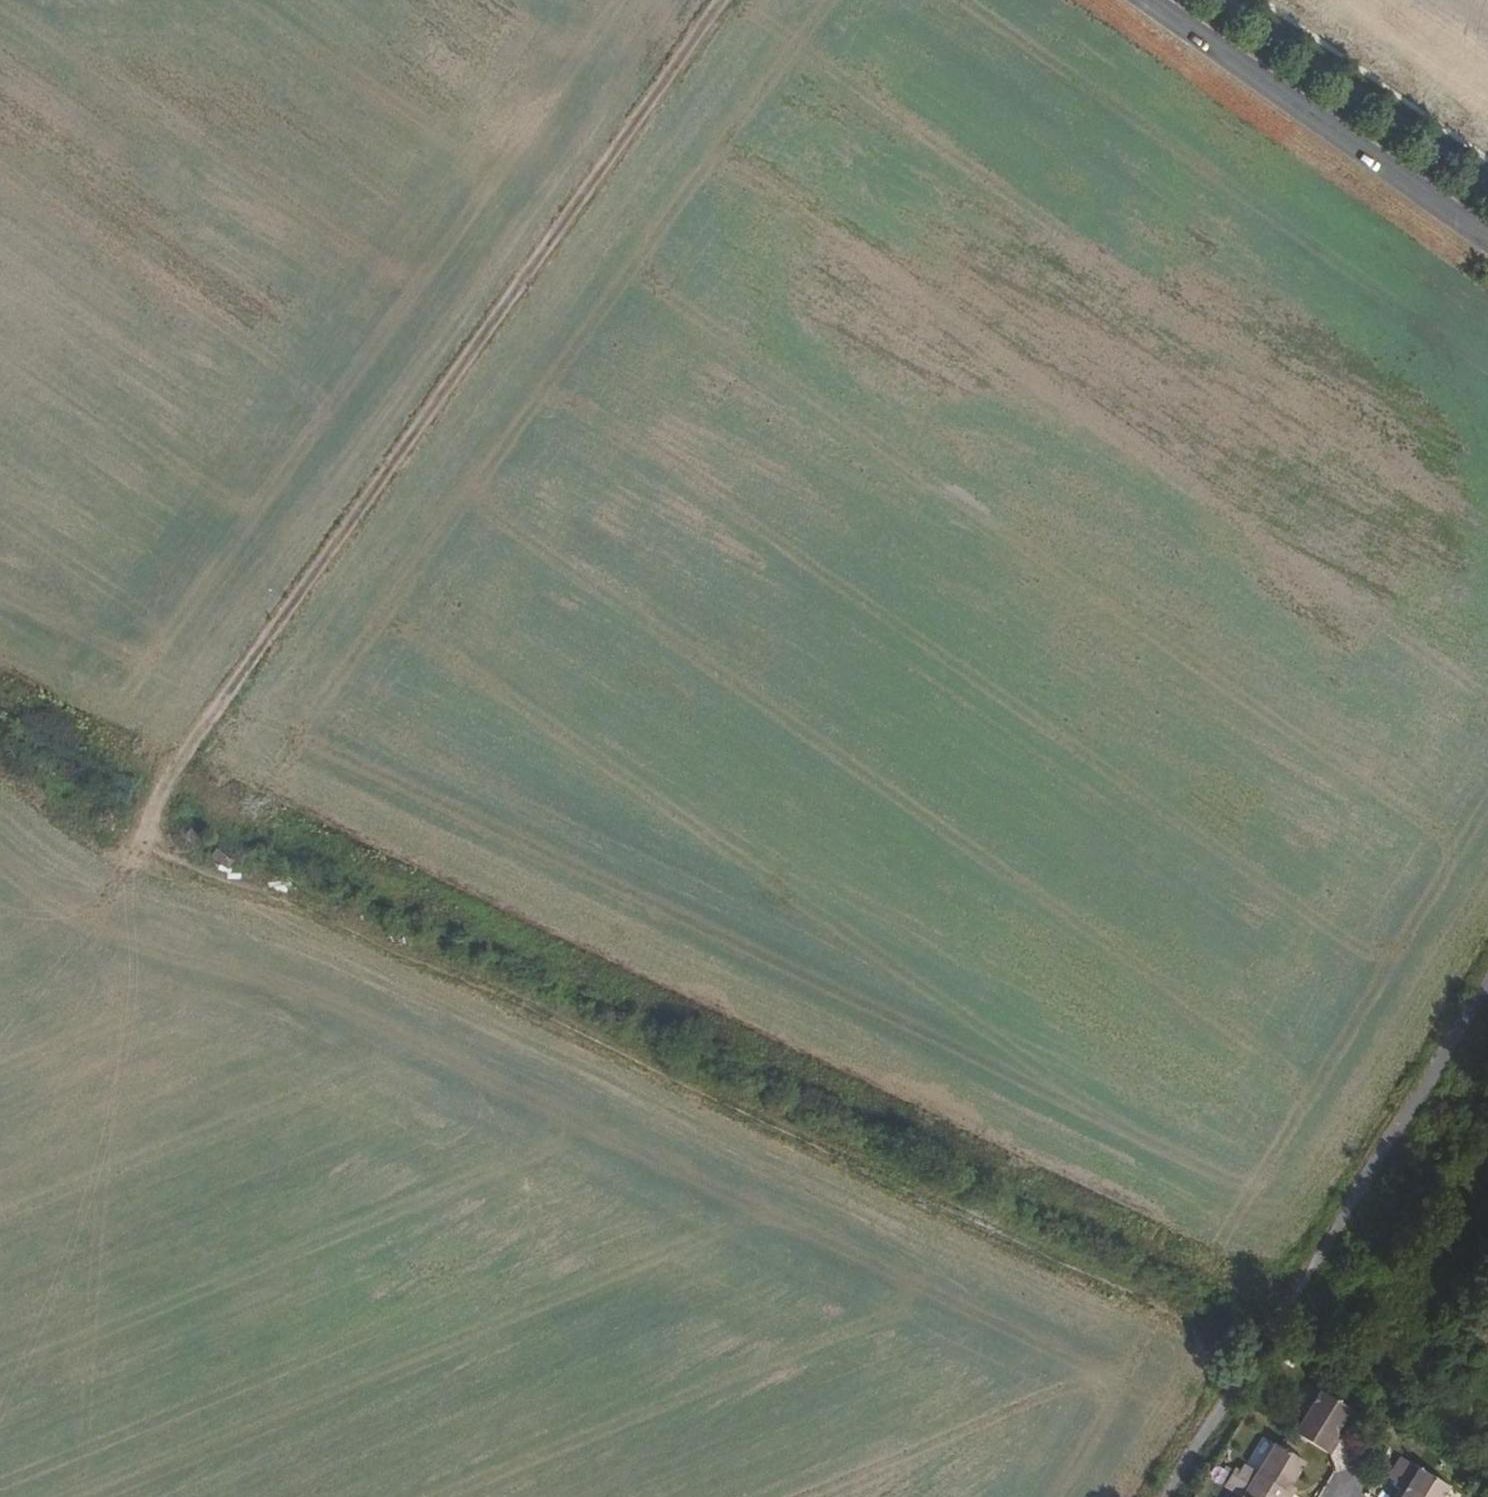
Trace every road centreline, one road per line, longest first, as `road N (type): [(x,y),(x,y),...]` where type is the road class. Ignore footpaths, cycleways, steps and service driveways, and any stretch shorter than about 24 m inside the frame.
road 1 (track): [(718,0),(171,772),(142,836)]
road 2 (unclassified): [(1145,0),(1487,240)]

